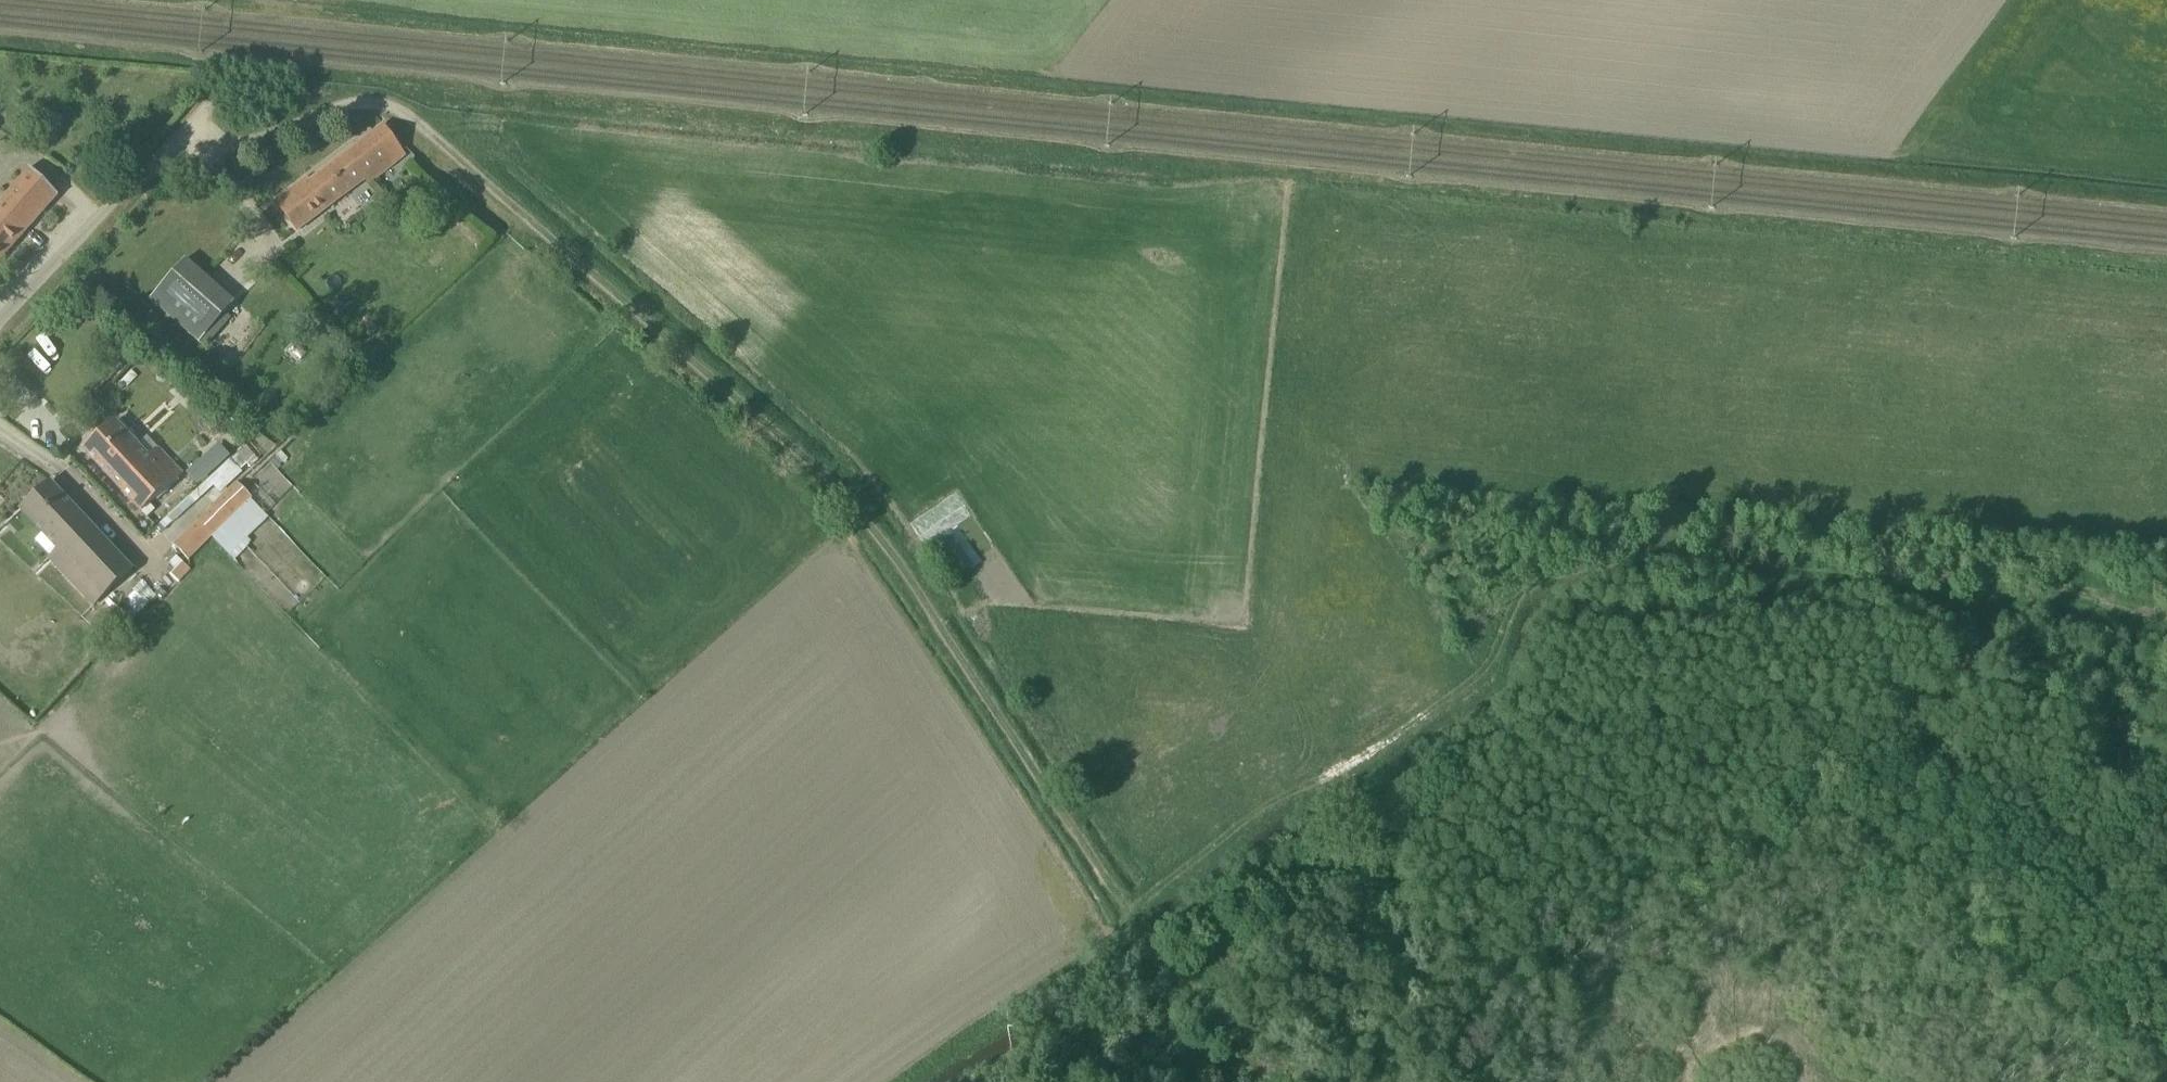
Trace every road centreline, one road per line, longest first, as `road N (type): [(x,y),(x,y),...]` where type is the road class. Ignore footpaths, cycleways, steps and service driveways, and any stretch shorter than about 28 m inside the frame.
road 1 (track): [(163,163),(225,155),(373,103),(397,108),(841,481),(1123,920)]
road 2 (unclassified): [(227,82),(163,163),(0,327)]

